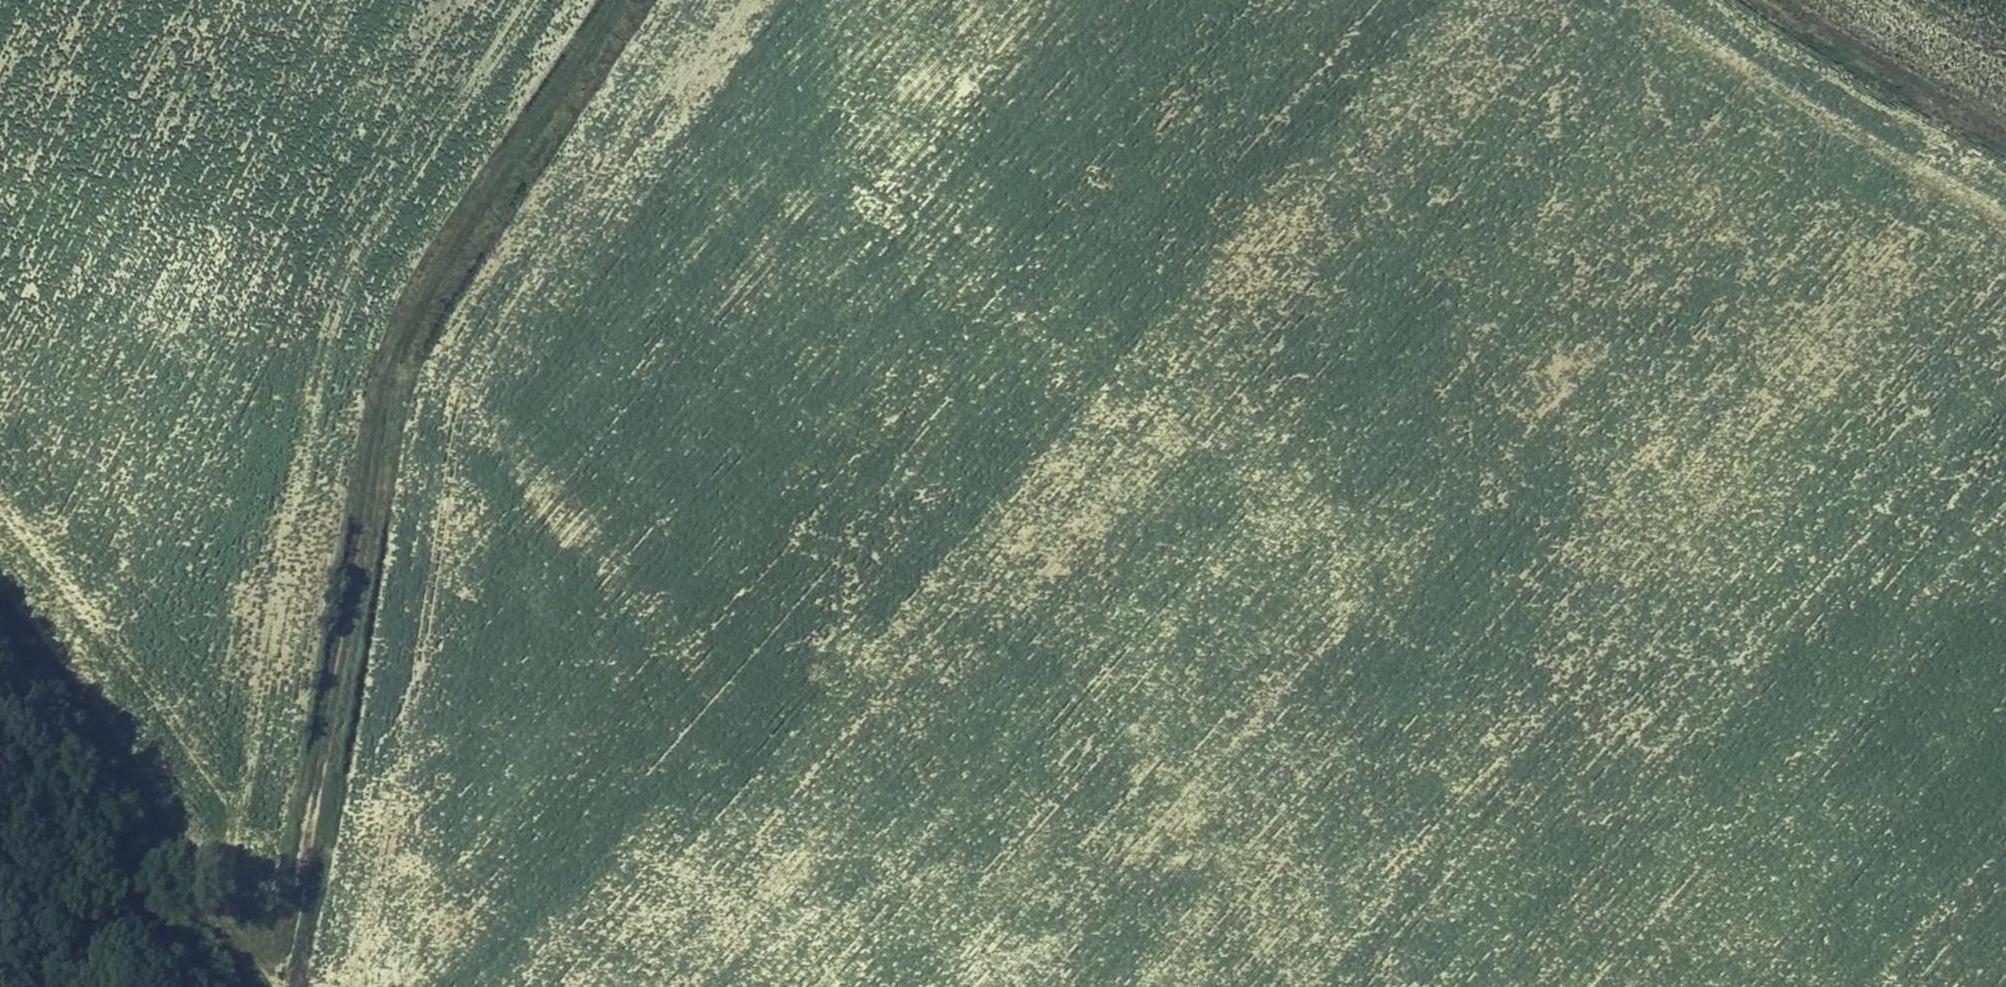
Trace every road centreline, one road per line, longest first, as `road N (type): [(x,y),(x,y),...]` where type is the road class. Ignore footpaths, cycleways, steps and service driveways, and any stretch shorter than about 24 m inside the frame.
road 1 (track): [(276,986),(400,336),(621,0)]
road 2 (track): [(1744,0),(2005,157)]

